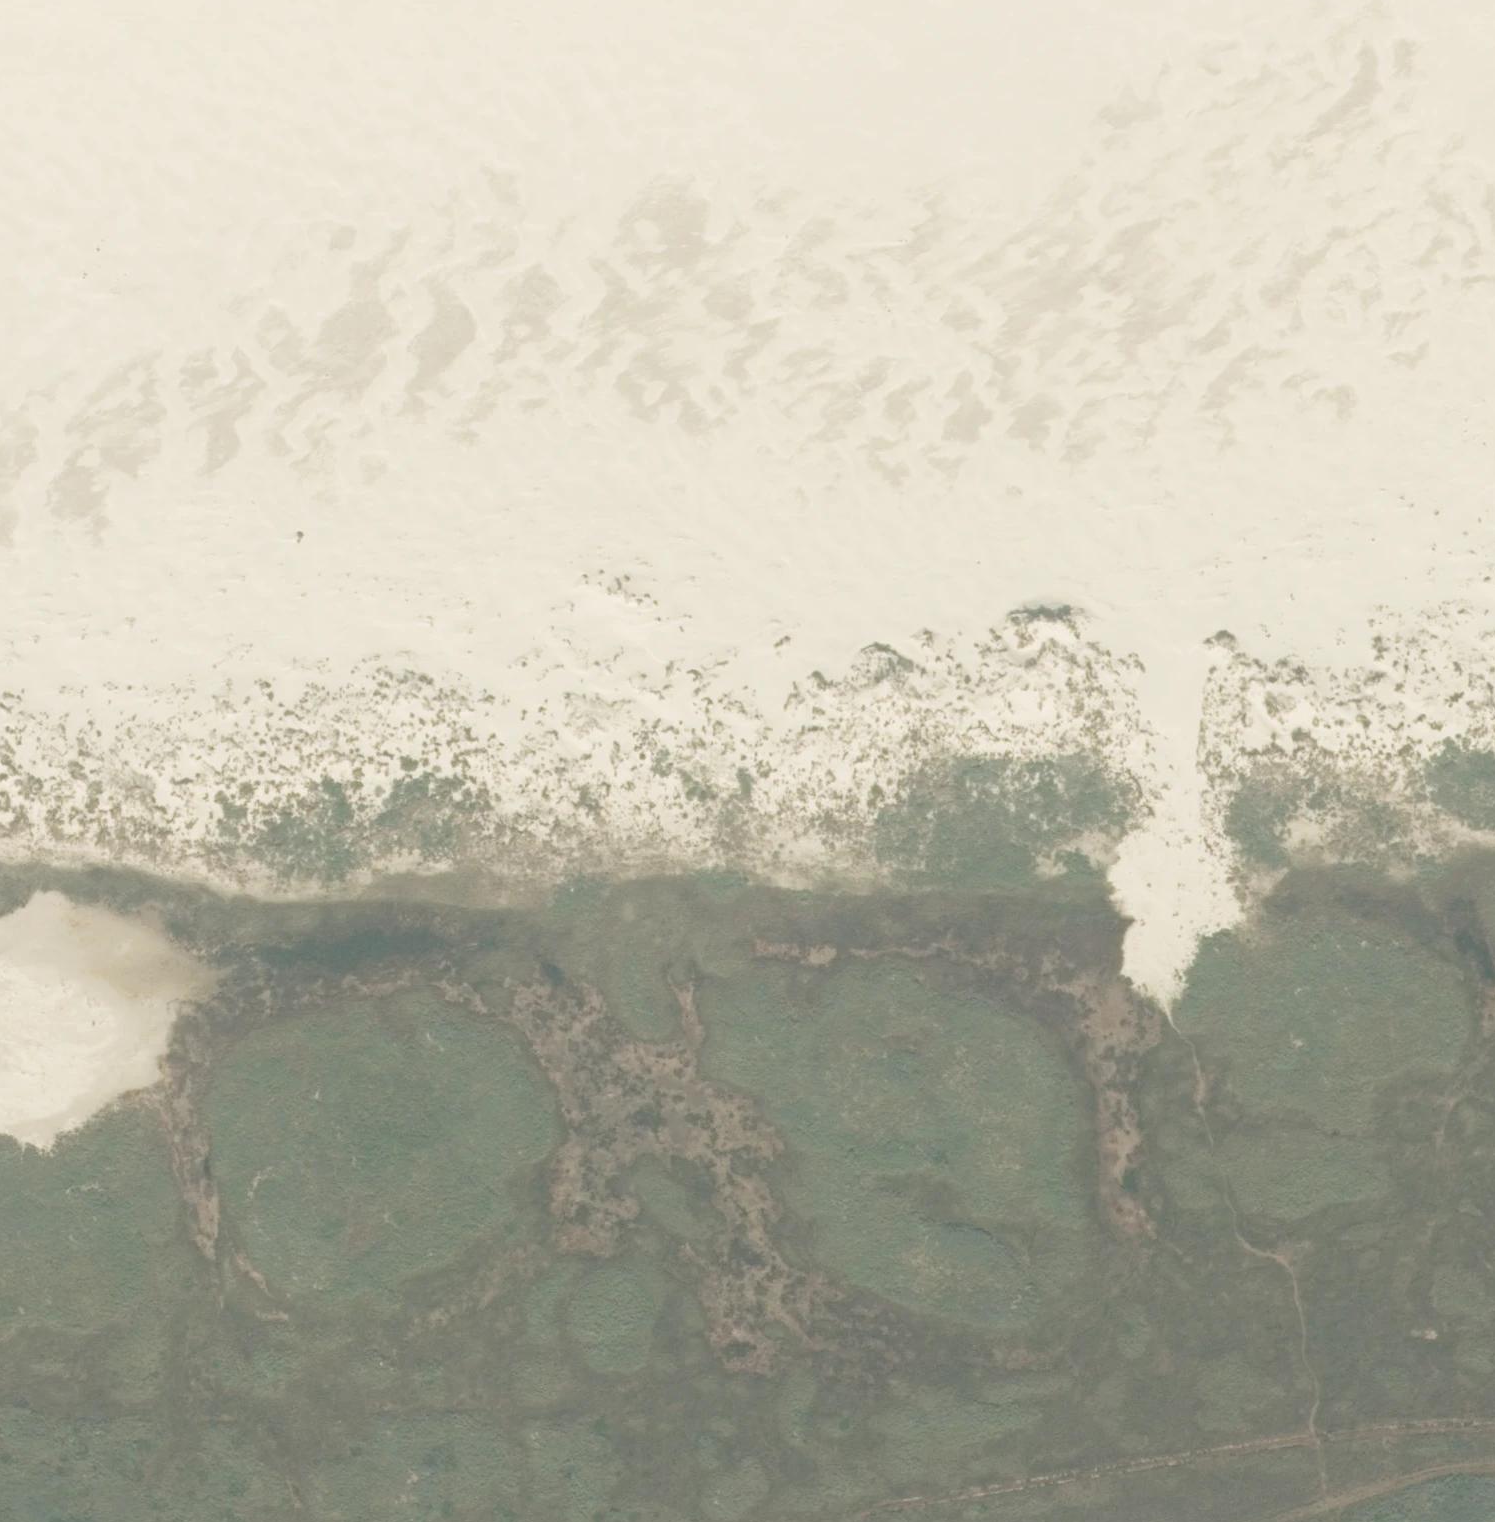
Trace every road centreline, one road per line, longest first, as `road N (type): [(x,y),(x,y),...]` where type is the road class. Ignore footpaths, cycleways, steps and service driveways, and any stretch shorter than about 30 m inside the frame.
road 1 (track): [(1494,1471),(1432,1472),(1266,1521)]

